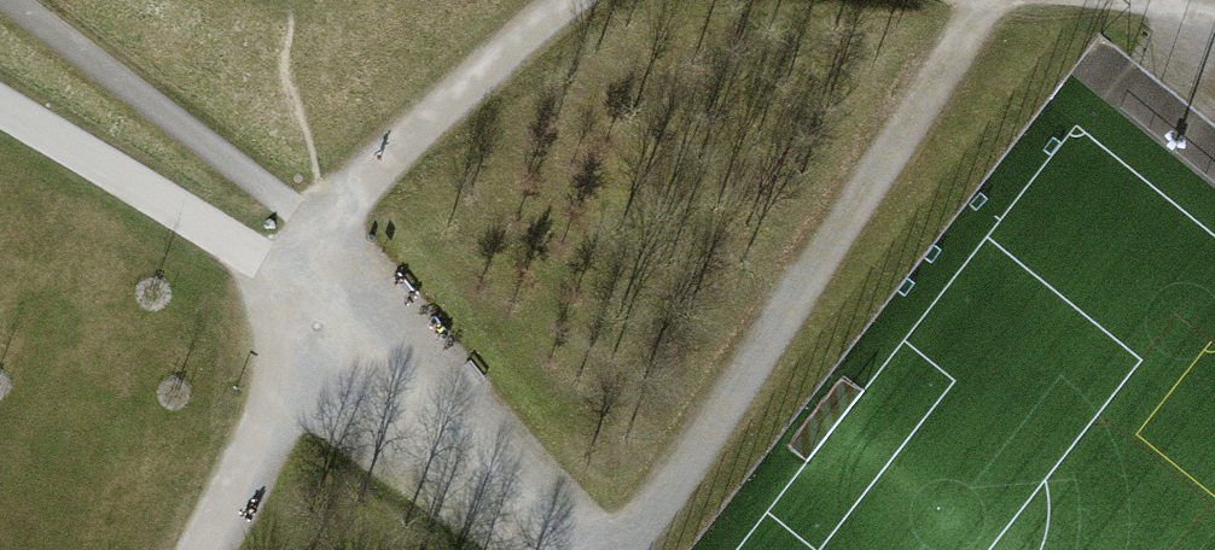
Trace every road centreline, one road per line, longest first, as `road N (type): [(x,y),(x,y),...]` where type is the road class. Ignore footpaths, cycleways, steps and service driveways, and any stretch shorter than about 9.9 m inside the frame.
road 1 (track): [(574,0),(315,222),(328,294),(578,549)]
road 2 (track): [(990,0),(625,549)]
road 3 (track): [(209,549),(328,294)]
road 4 (track): [(1214,17),(1078,0)]

